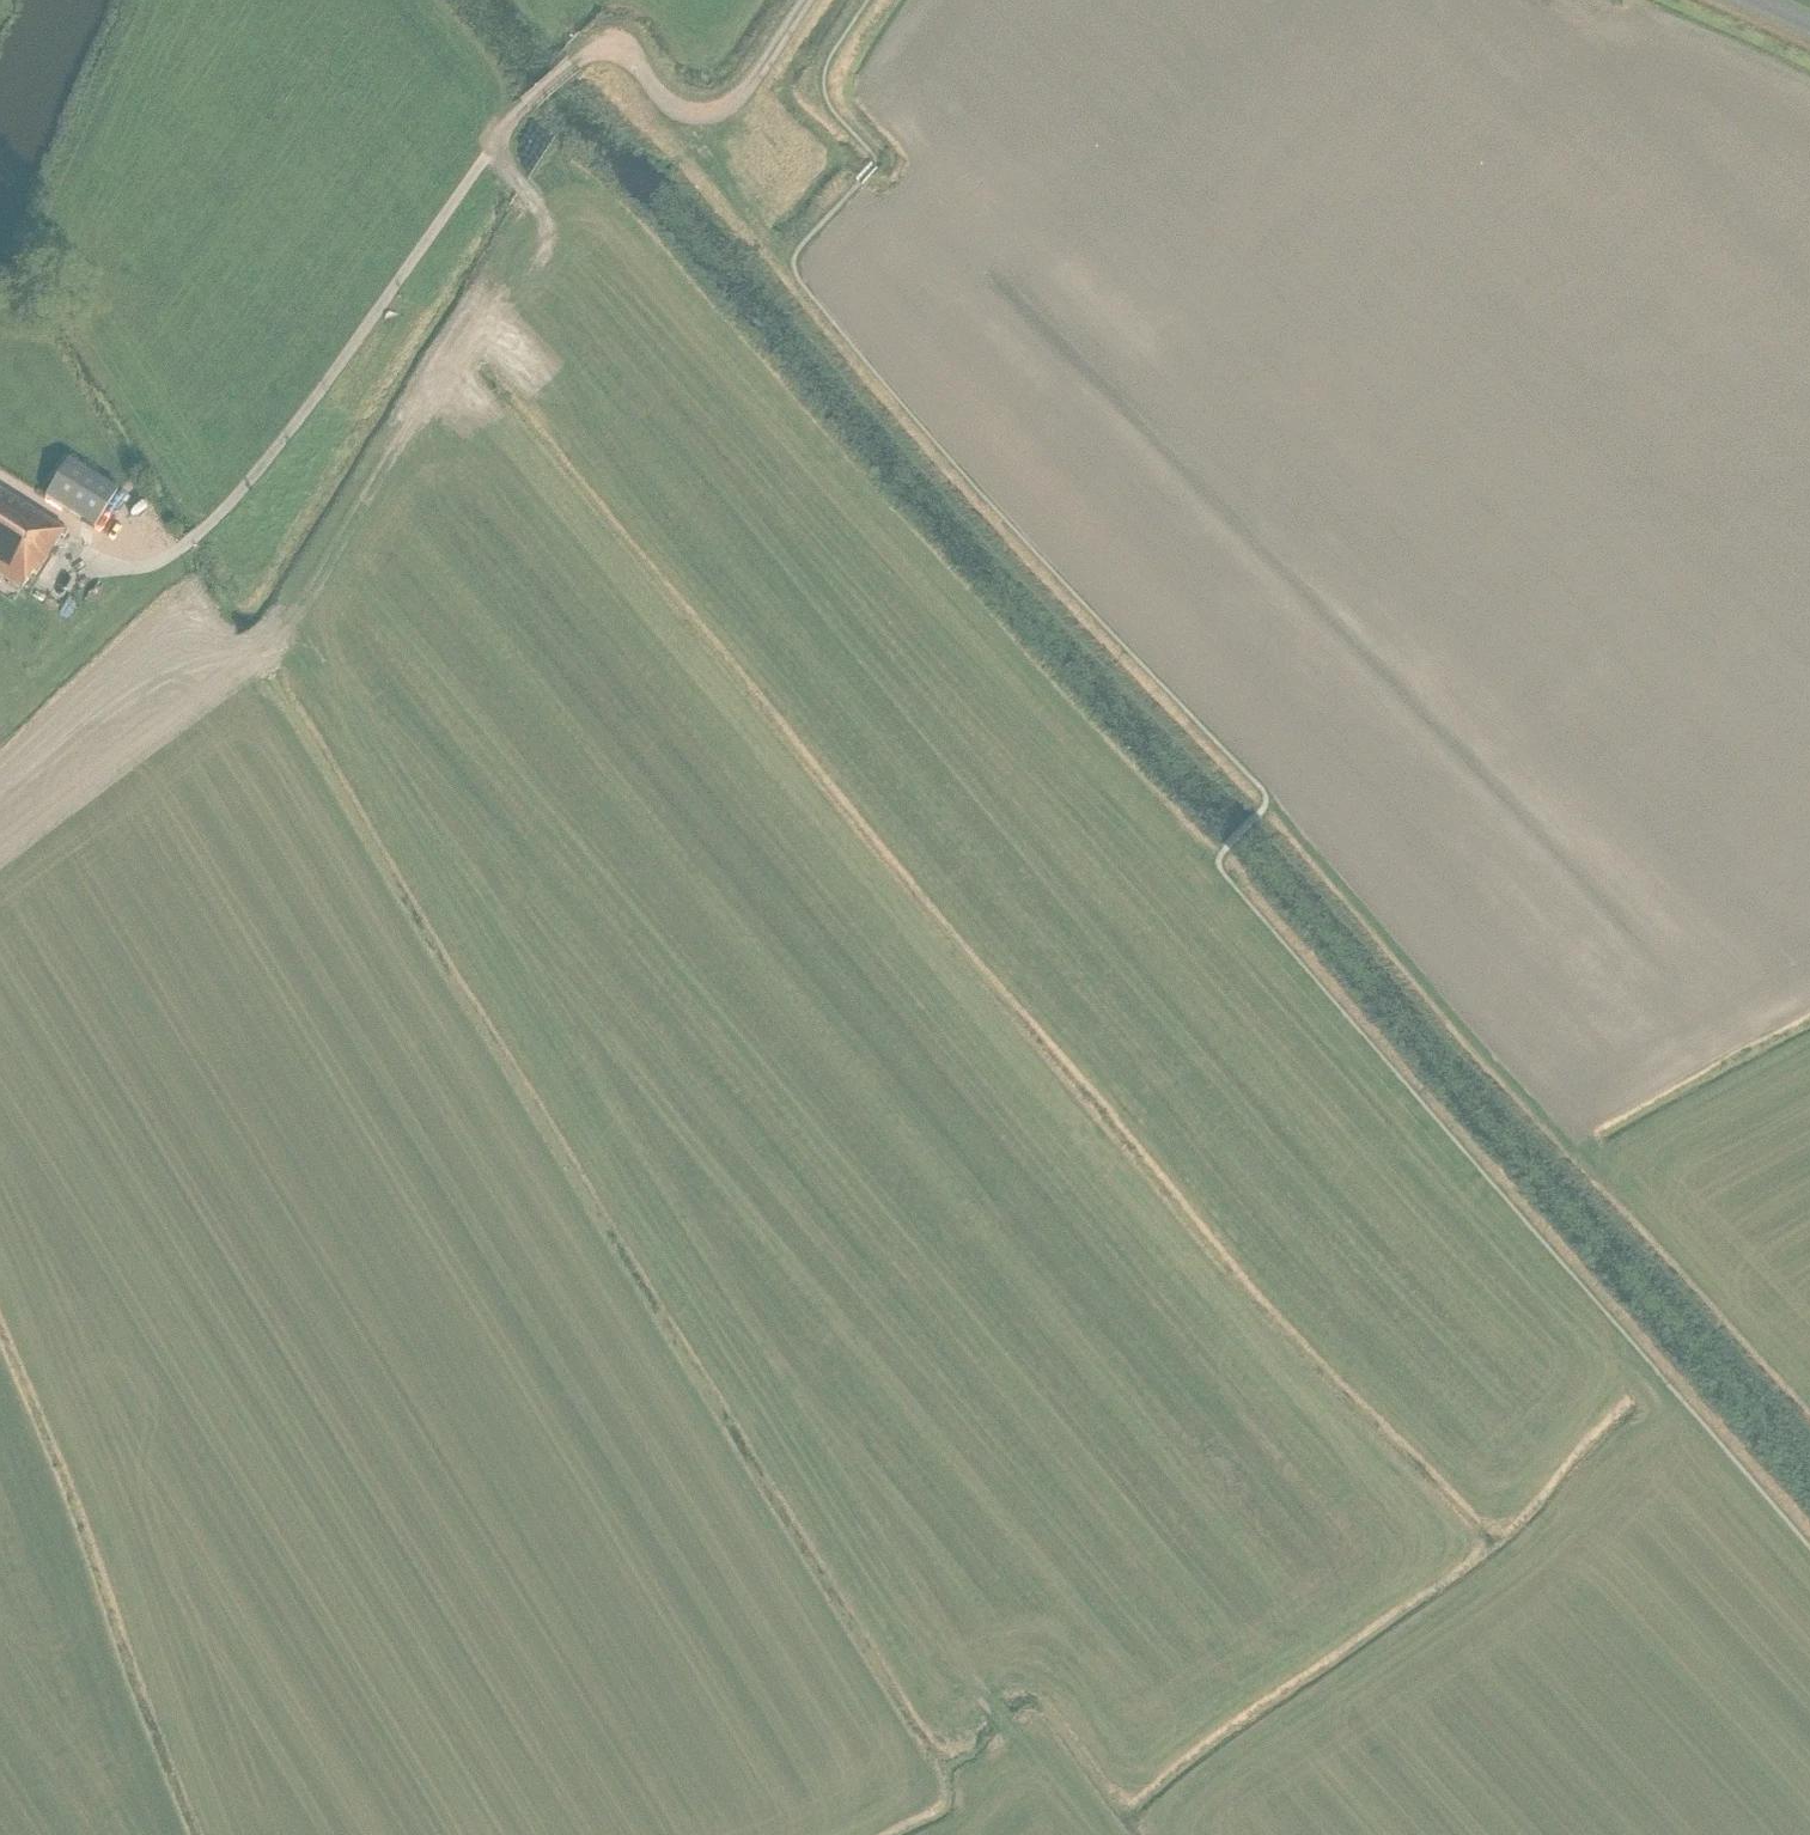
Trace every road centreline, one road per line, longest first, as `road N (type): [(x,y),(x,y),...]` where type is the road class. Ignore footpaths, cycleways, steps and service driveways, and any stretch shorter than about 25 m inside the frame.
road 1 (track): [(1344,1693),(1521,1568),(1656,1436),(1663,1409),(1446,1173),(631,243),(536,193),(530,236),(441,373),(312,615)]
road 2 (track): [(395,774),(335,682),(312,615),(238,666)]

